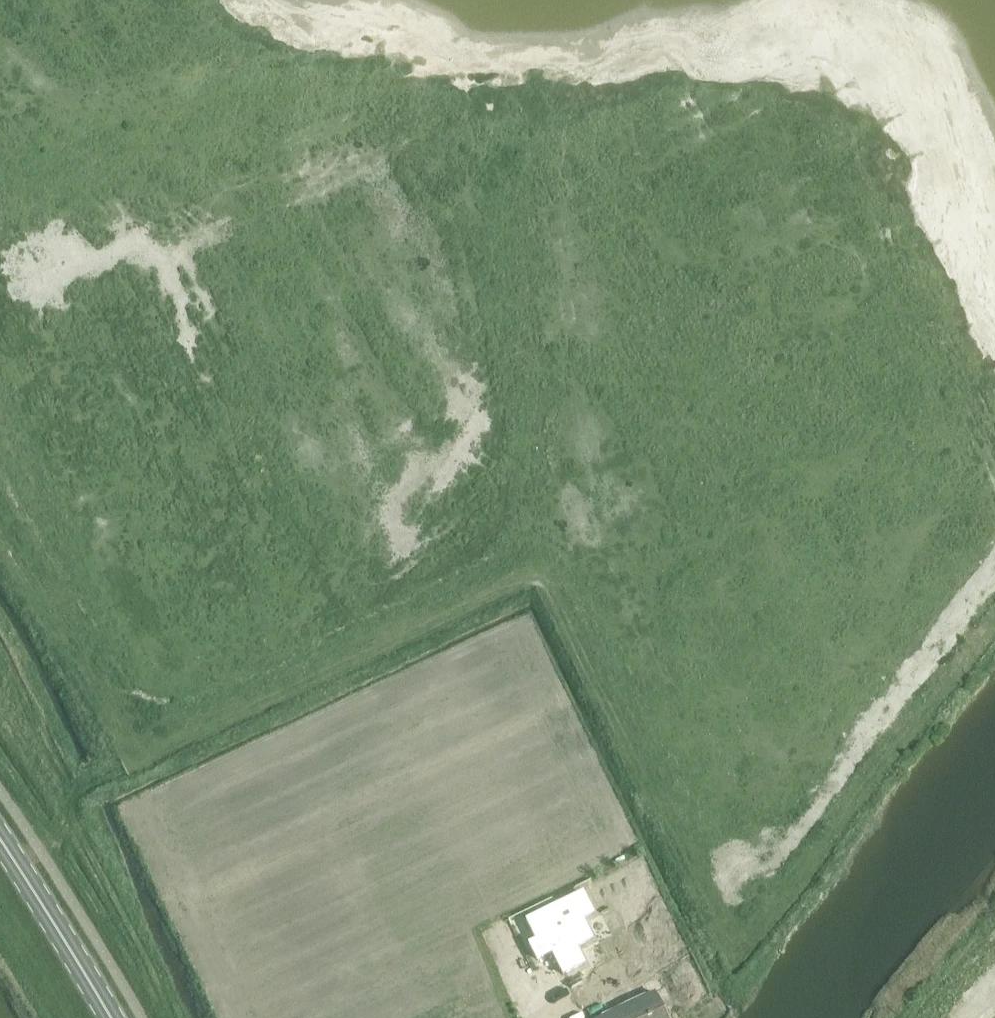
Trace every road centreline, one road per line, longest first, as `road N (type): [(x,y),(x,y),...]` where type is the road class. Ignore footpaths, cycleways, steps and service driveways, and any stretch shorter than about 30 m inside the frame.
road 1 (primary): [(110,1017),(0,842)]

